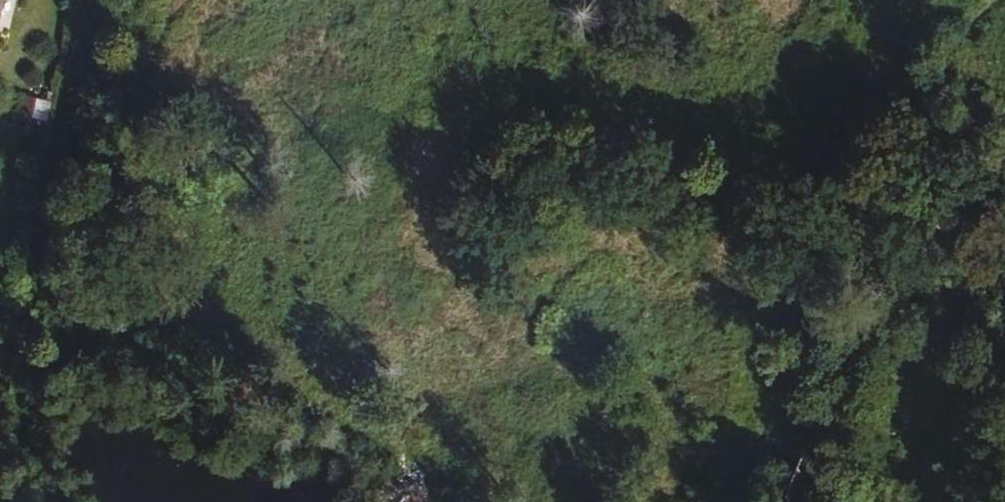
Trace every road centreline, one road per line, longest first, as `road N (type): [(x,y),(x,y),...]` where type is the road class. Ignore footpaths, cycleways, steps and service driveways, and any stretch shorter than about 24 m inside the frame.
road 1 (track): [(193,0),(170,17),(133,110),(132,149),(180,242),(404,426),(445,483),(447,501)]

